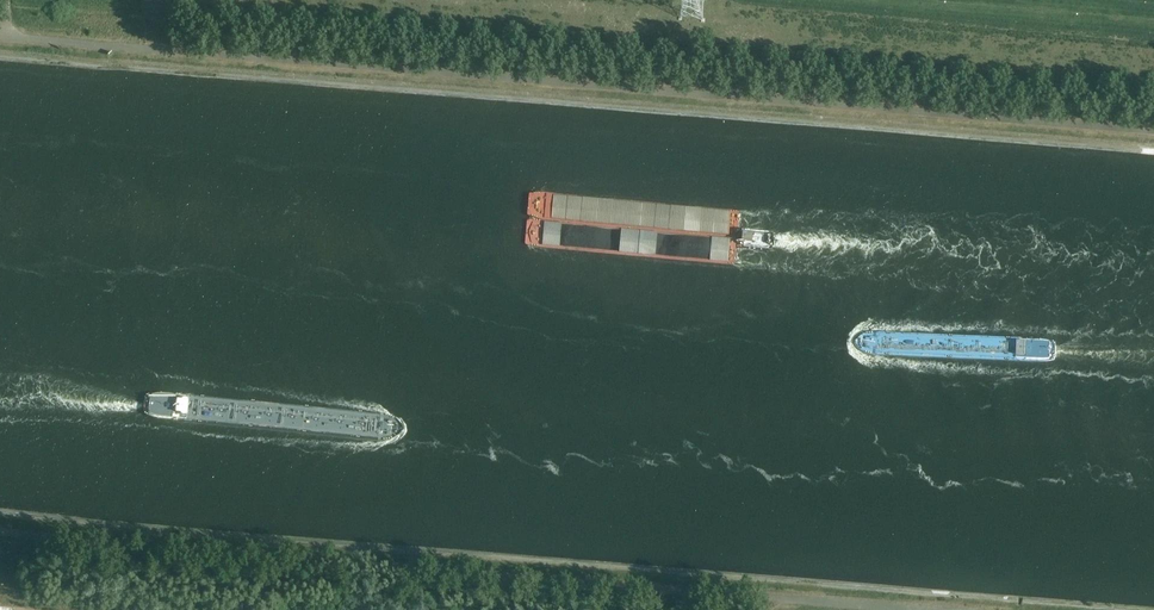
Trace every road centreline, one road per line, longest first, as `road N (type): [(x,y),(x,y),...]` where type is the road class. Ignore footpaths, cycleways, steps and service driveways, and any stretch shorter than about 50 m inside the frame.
road 1 (unclassified): [(1153,135),(0,37)]

